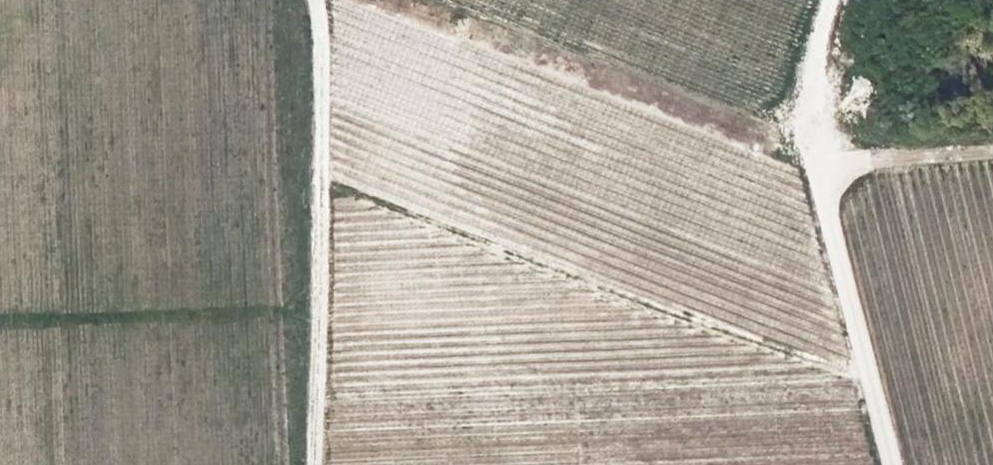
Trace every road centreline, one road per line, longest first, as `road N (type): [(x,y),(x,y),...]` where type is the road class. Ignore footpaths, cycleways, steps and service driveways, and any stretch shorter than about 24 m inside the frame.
road 1 (track): [(315,464),(315,0)]
road 2 (track): [(831,0),(805,67),(802,118),(822,170),(992,150)]
road 3 (unclassified): [(895,464),(822,170)]

